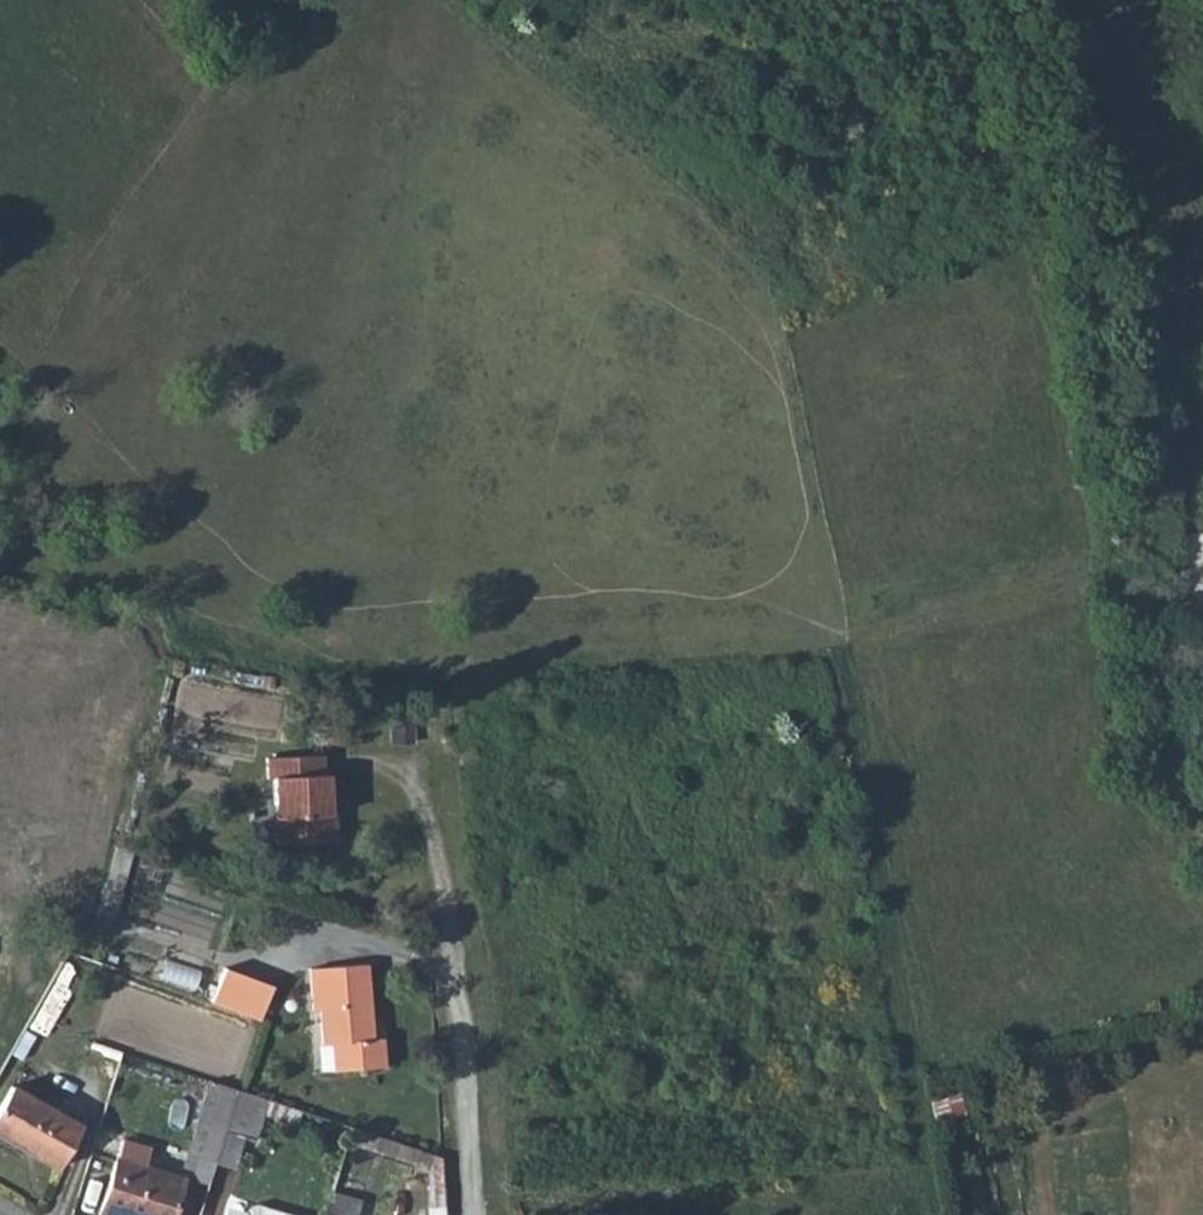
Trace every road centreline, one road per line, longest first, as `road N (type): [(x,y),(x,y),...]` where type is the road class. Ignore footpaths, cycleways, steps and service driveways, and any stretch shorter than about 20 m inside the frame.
road 1 (unclassified): [(419,784),(446,879),(468,1214)]

